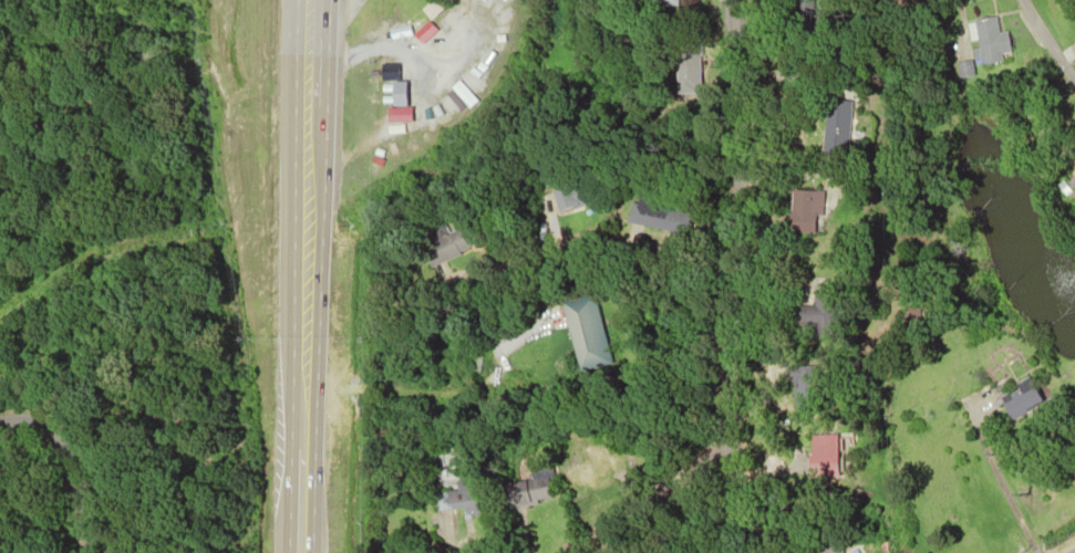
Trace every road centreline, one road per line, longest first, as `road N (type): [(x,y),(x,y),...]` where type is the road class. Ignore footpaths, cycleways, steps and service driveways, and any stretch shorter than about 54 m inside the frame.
road 1 (residential): [(748,552),(726,401),(731,0)]
road 2 (trunk): [(298,446),(303,165)]
road 3 (residential): [(728,278),(602,244),(525,264)]
road 4 (residential): [(574,552),(644,510),(730,441)]
road 5 (residential): [(0,421),(38,421),(64,445),(86,552)]

